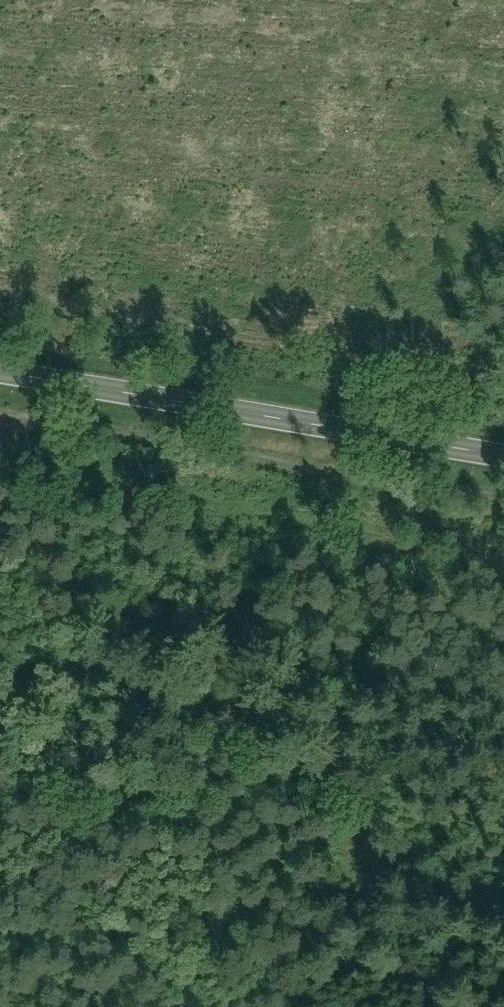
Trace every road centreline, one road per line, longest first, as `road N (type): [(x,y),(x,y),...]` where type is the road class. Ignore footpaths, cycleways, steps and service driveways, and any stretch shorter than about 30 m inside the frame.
road 1 (secondary): [(503,462),(0,375)]
road 2 (track): [(311,656),(262,1006)]

